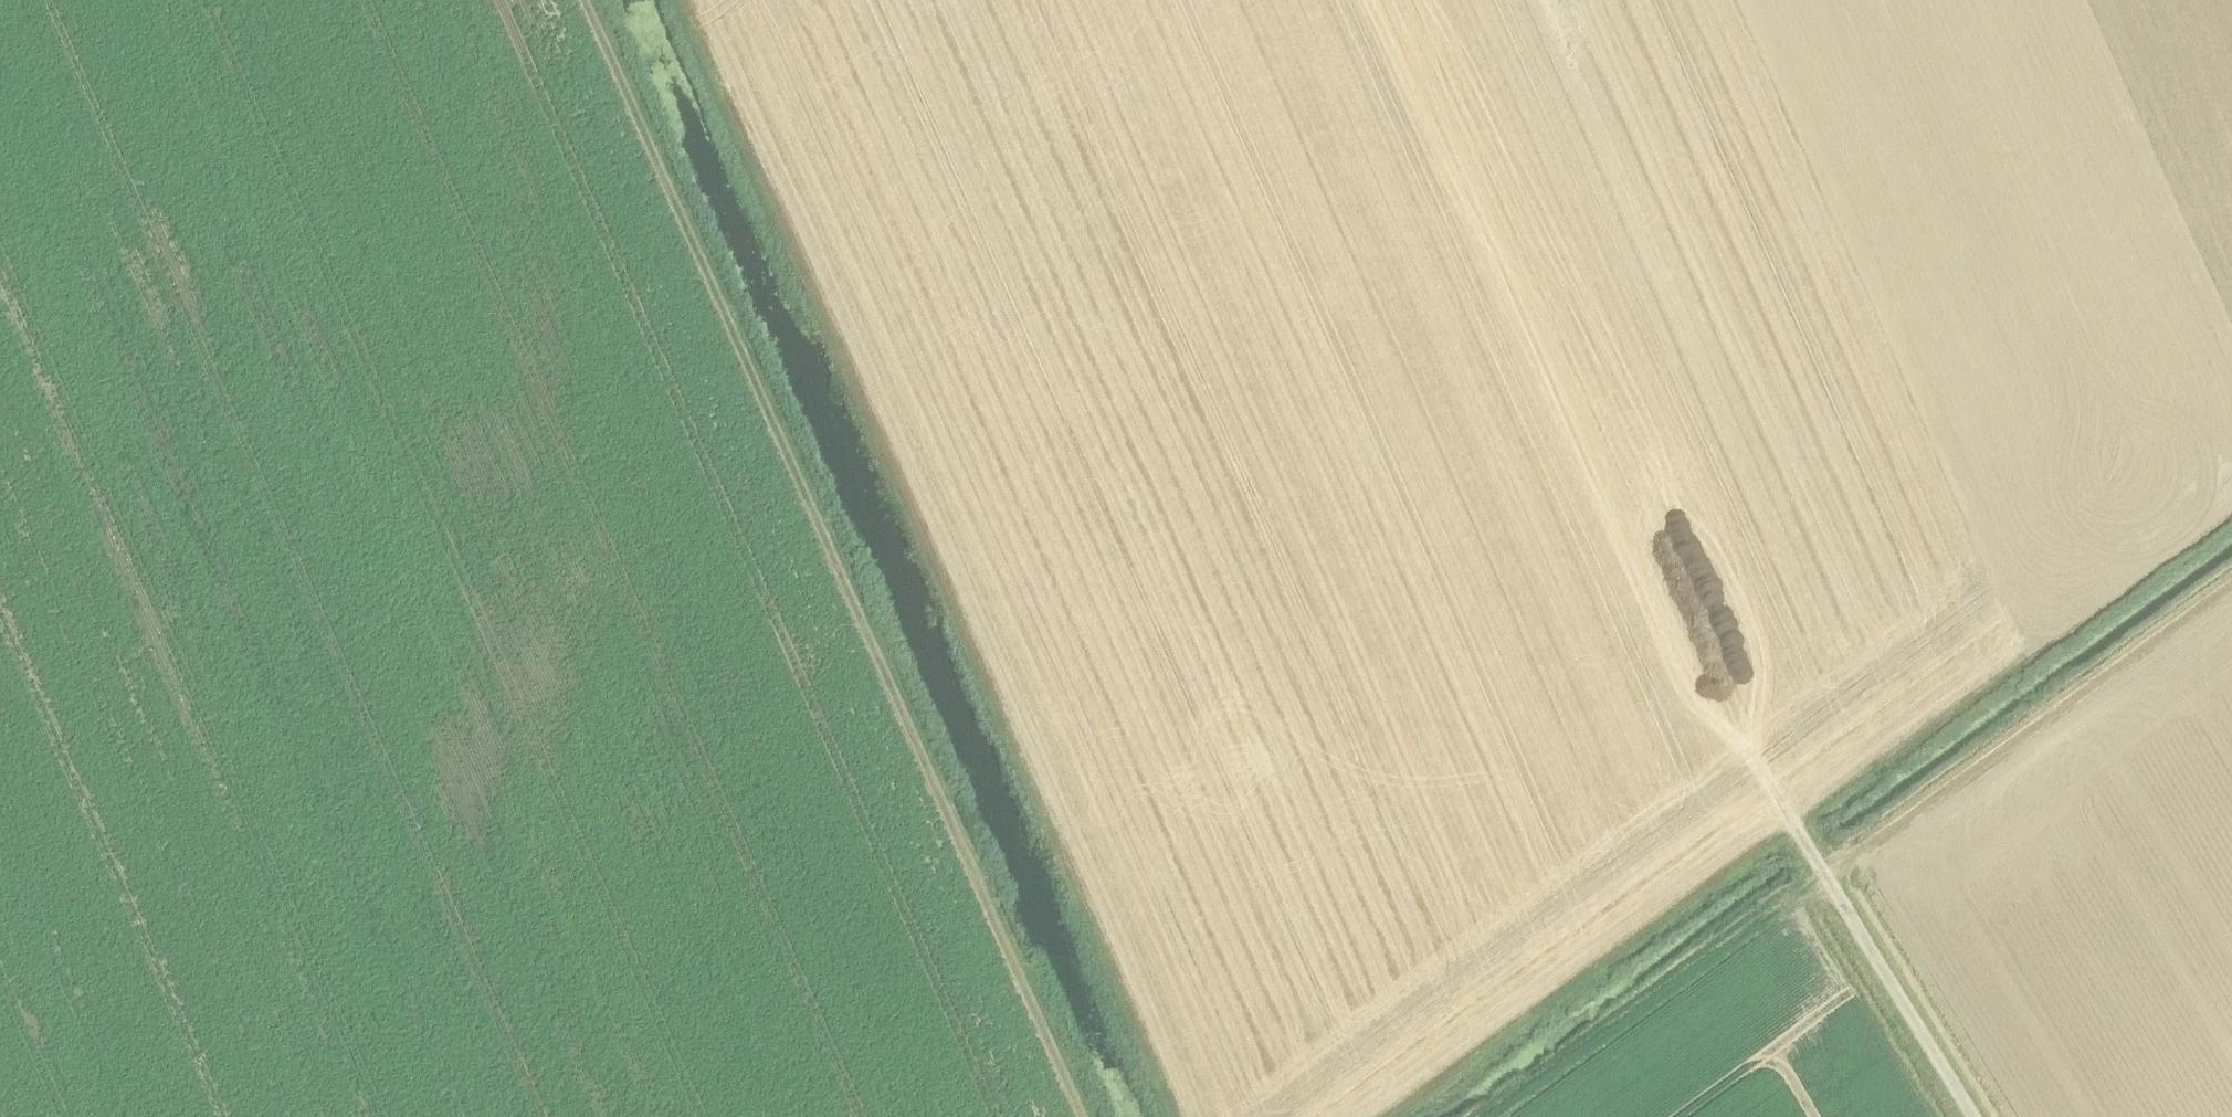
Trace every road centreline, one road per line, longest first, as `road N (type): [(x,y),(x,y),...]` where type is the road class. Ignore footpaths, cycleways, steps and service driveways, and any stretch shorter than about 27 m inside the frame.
road 1 (track): [(1966,1116),(1817,875)]

